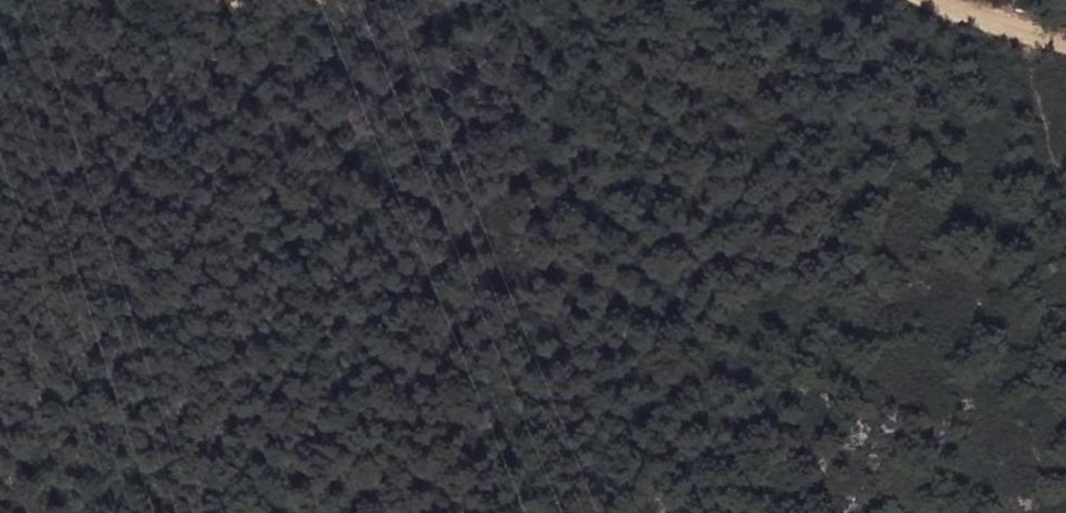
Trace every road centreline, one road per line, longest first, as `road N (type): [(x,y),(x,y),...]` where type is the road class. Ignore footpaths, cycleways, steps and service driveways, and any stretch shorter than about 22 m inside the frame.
road 1 (track): [(915,0),(985,31),(1065,44)]

